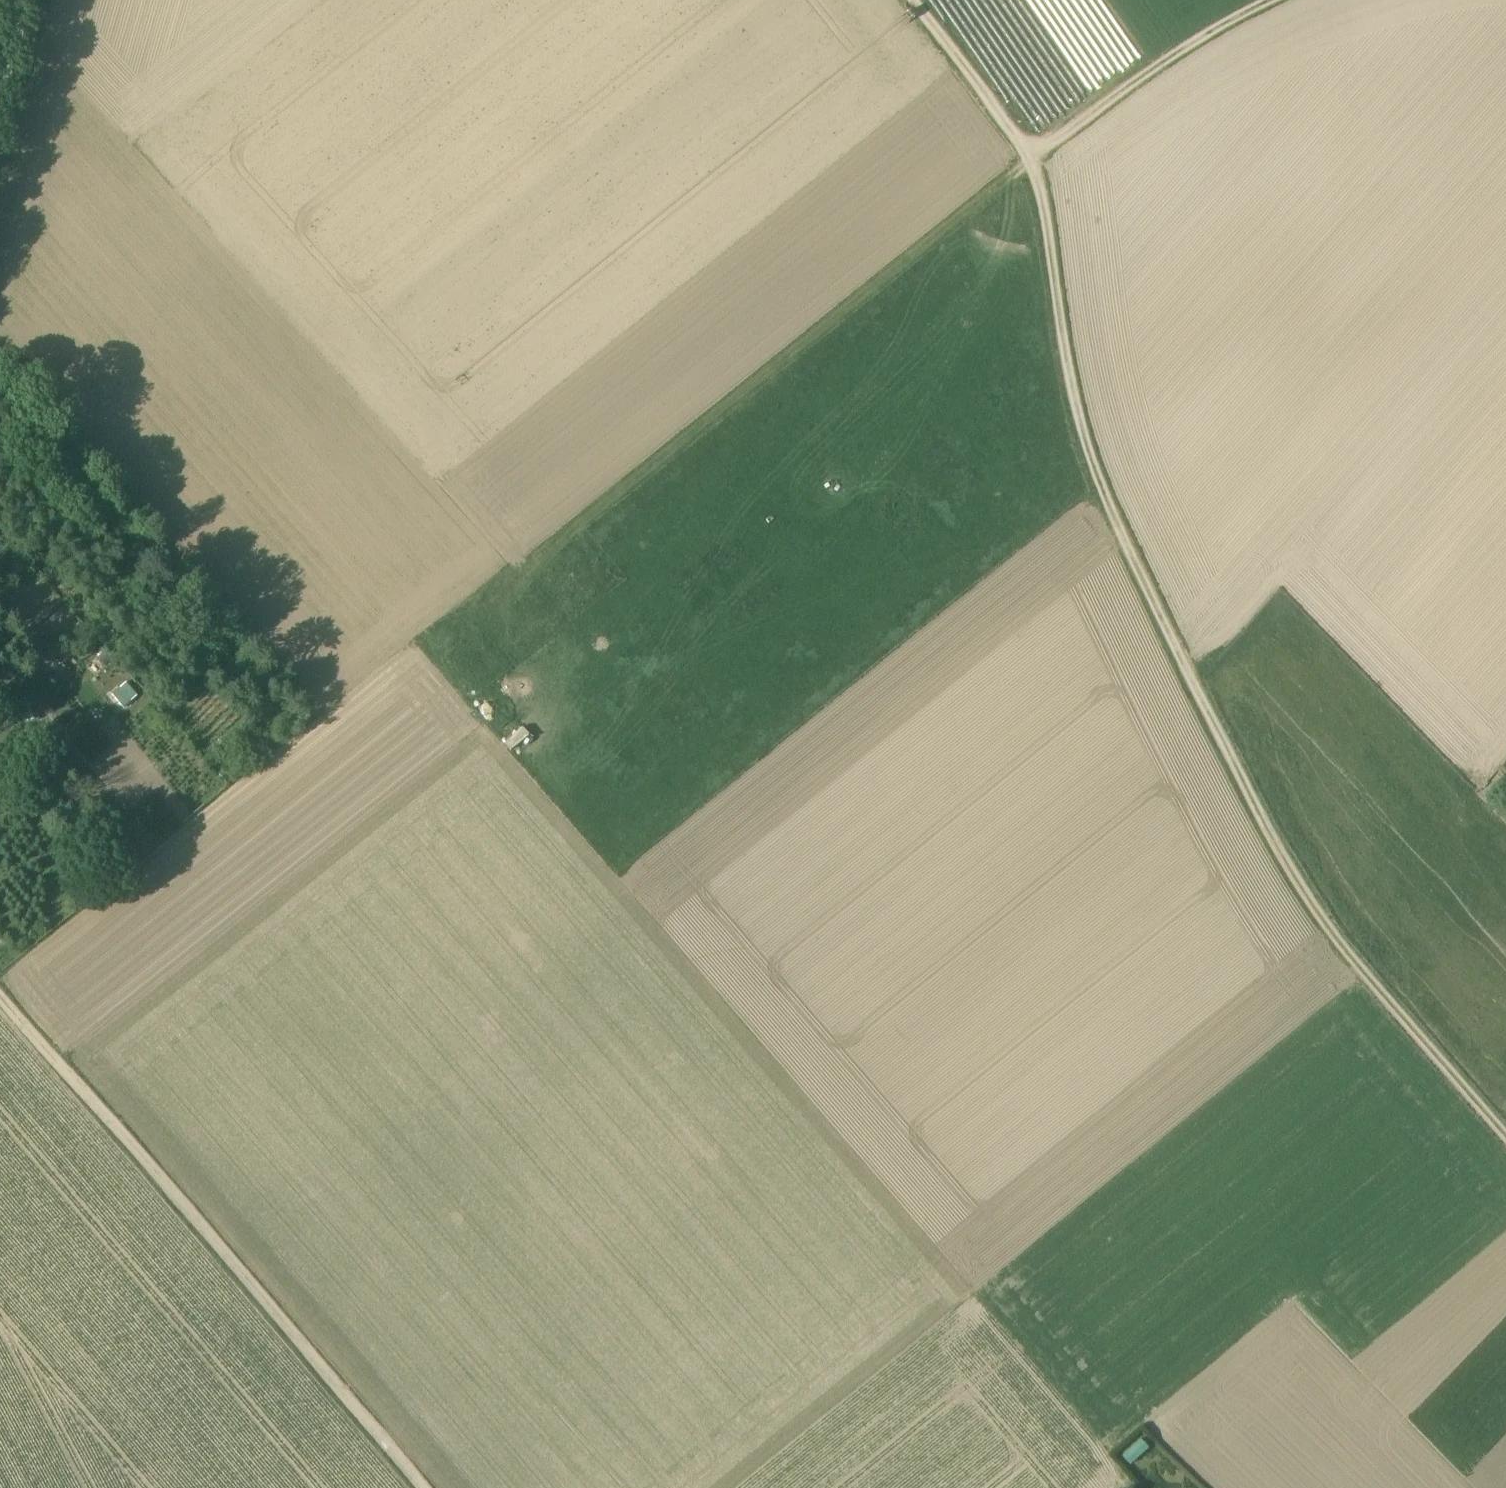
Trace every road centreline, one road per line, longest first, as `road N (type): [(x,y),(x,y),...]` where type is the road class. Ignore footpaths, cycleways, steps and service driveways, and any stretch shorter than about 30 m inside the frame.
road 1 (track): [(1505,1130),(1307,905),(1196,703),(1085,442),(1027,150),(914,0)]
road 2 (track): [(419,1487),(0,992)]
road 3 (track): [(1279,0),(1027,150)]

